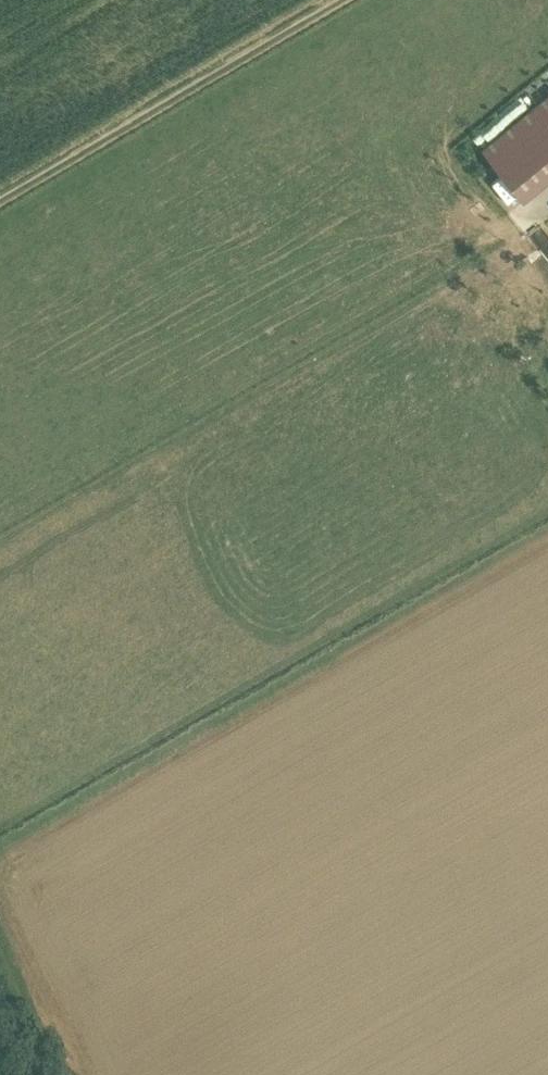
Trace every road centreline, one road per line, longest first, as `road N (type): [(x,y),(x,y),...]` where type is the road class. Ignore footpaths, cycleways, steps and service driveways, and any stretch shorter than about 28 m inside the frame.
road 1 (track): [(0,204),(349,0)]
road 2 (track): [(0,953),(61,1074)]

